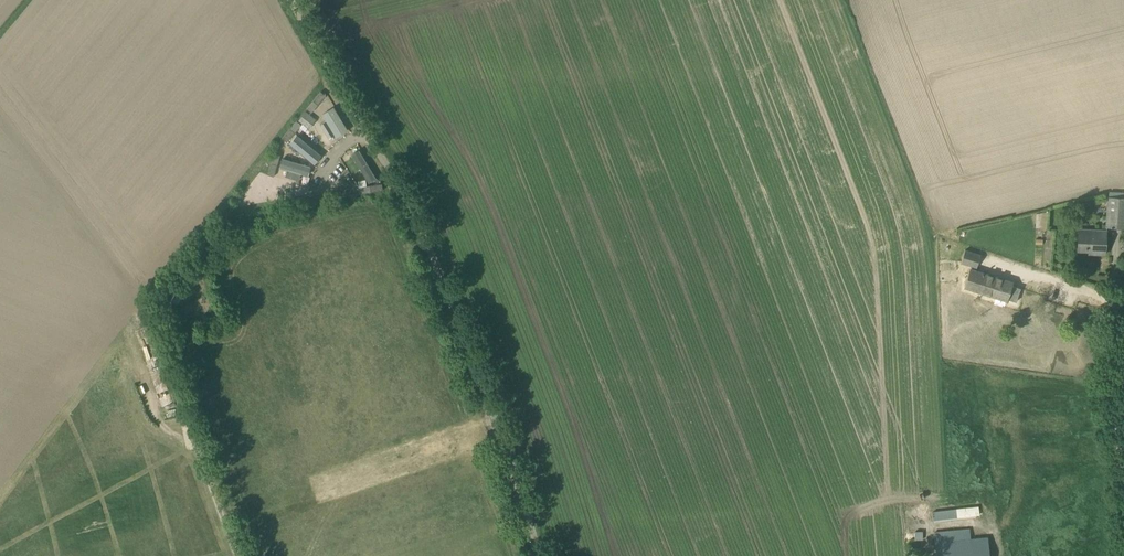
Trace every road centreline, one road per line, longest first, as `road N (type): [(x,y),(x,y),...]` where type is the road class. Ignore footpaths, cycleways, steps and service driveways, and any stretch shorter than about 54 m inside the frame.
road 1 (residential): [(541,555),(425,241),(364,132)]
road 2 (unclassified): [(1123,479),(1114,426),(1112,294)]
road 3 (residential): [(364,132),(291,0)]

